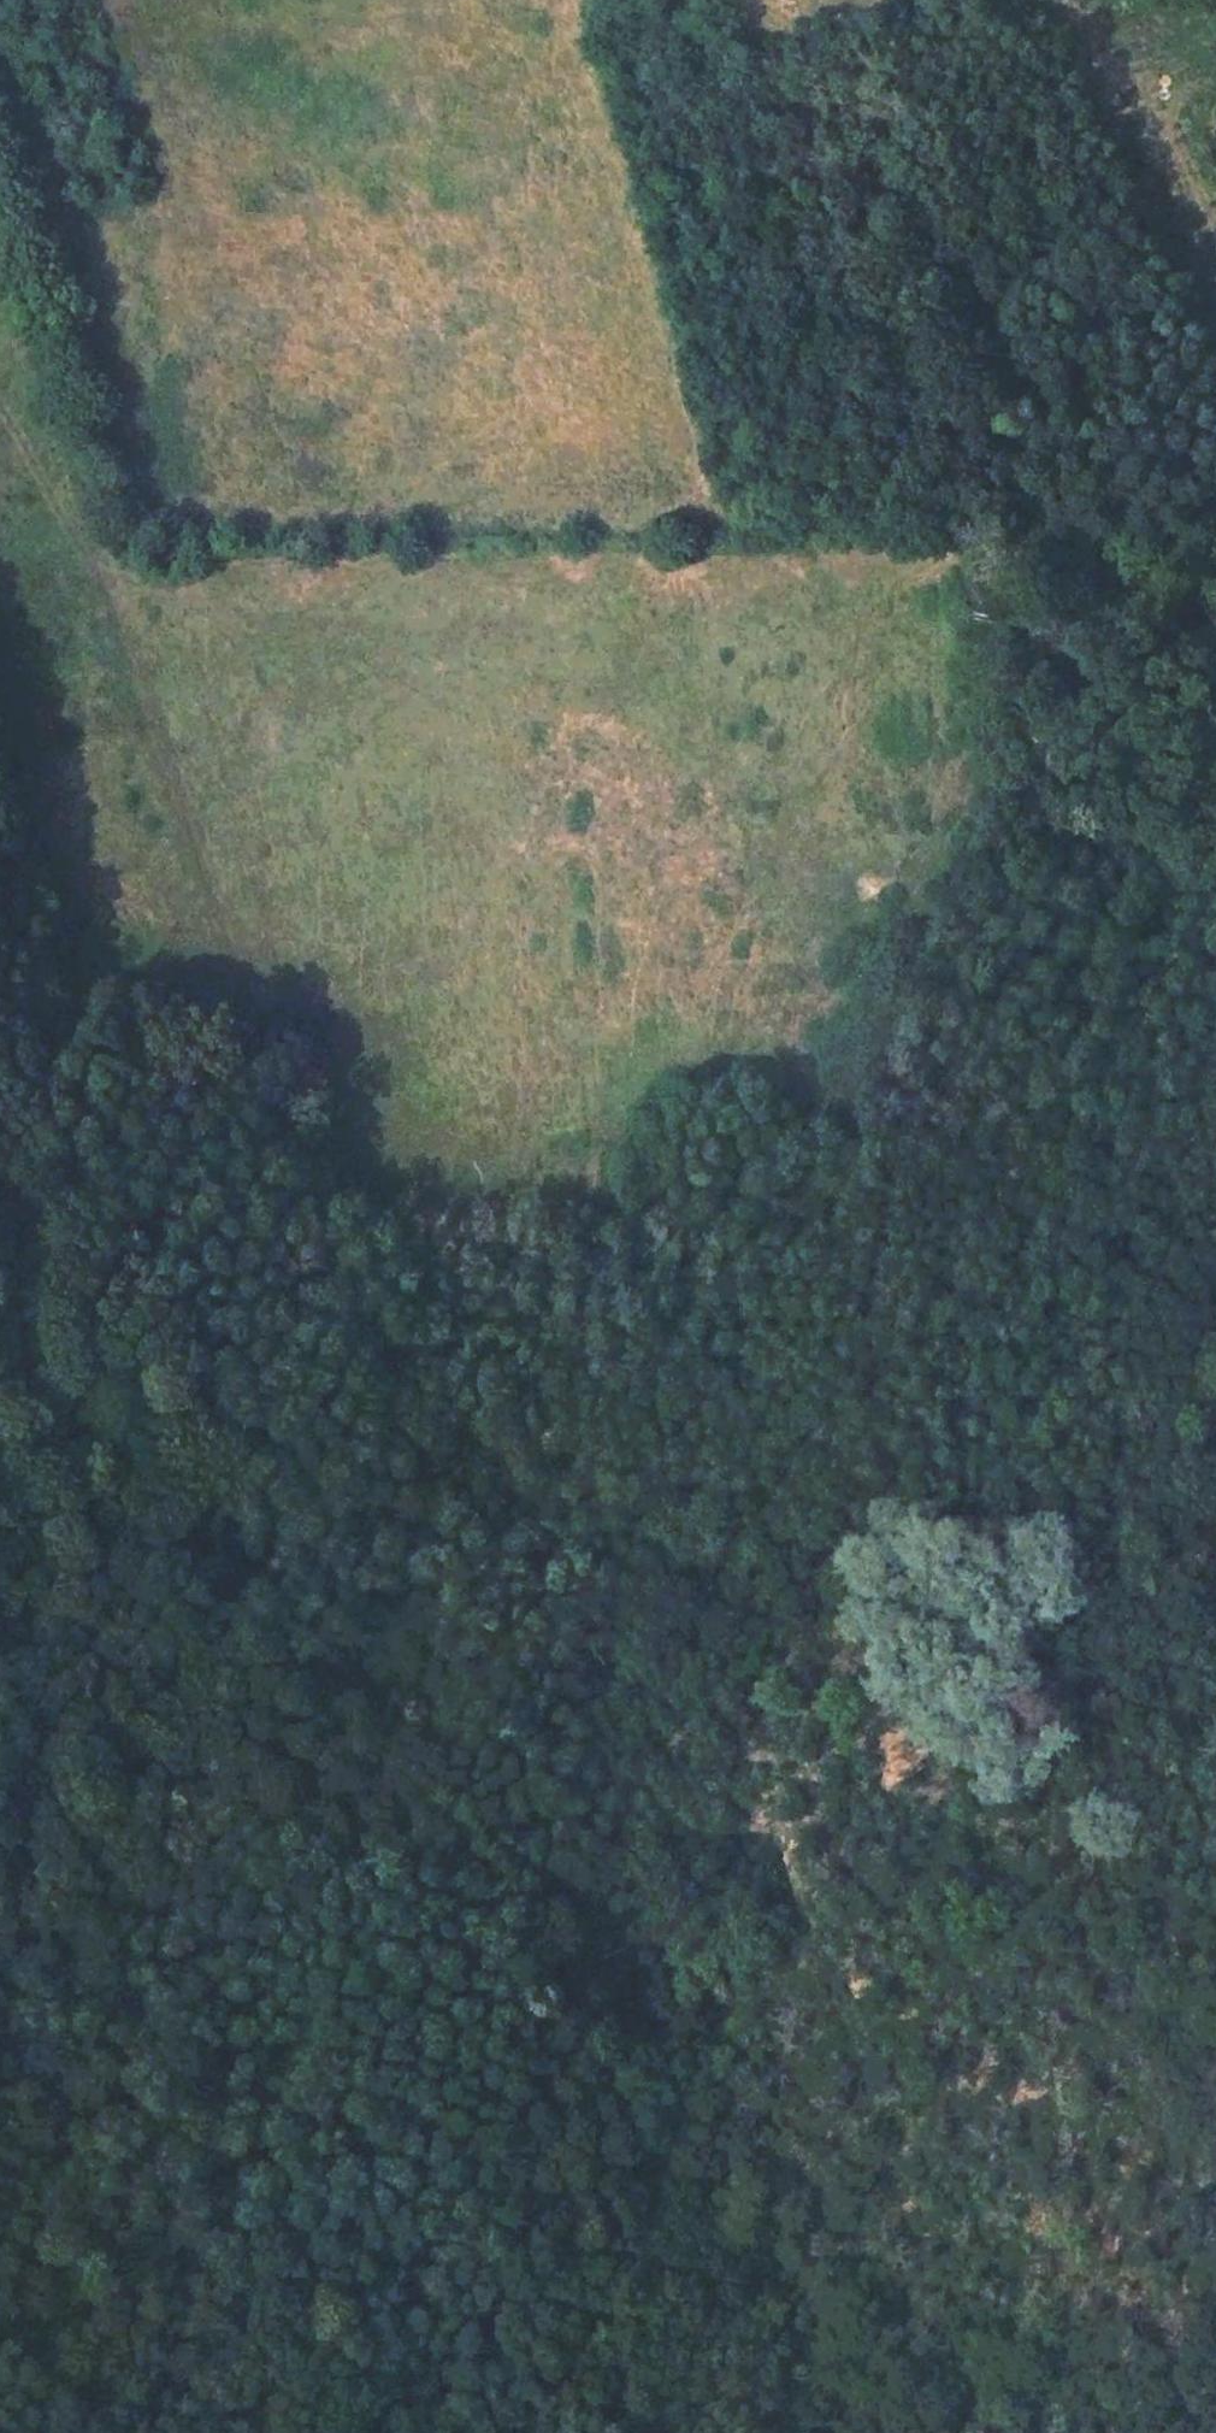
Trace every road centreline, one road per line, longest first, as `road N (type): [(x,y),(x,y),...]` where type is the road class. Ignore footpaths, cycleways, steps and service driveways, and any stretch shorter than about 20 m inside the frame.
road 1 (track): [(0,237),(21,281),(38,374),(83,512),(212,881),(248,1017),(260,1101)]

